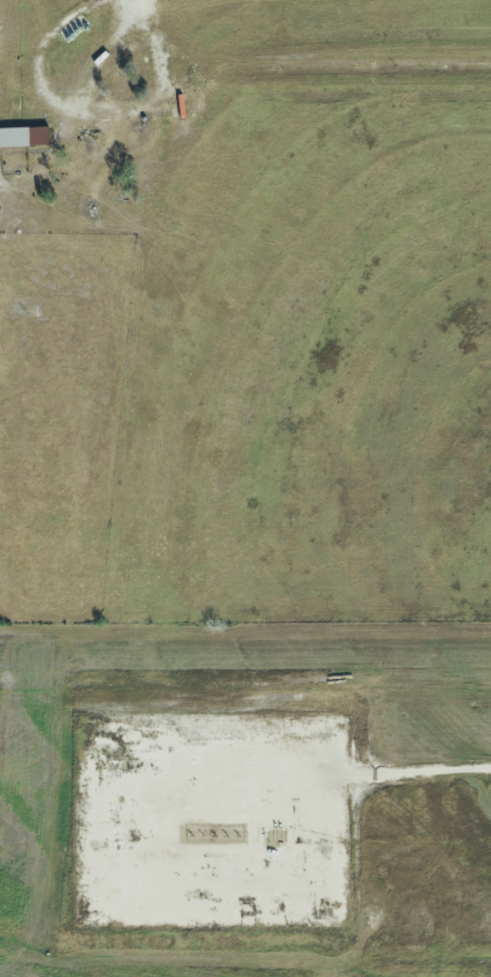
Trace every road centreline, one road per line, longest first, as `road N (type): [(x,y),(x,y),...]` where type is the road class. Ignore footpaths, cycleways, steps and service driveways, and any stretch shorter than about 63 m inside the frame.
road 1 (residential): [(490,767),(230,780)]

